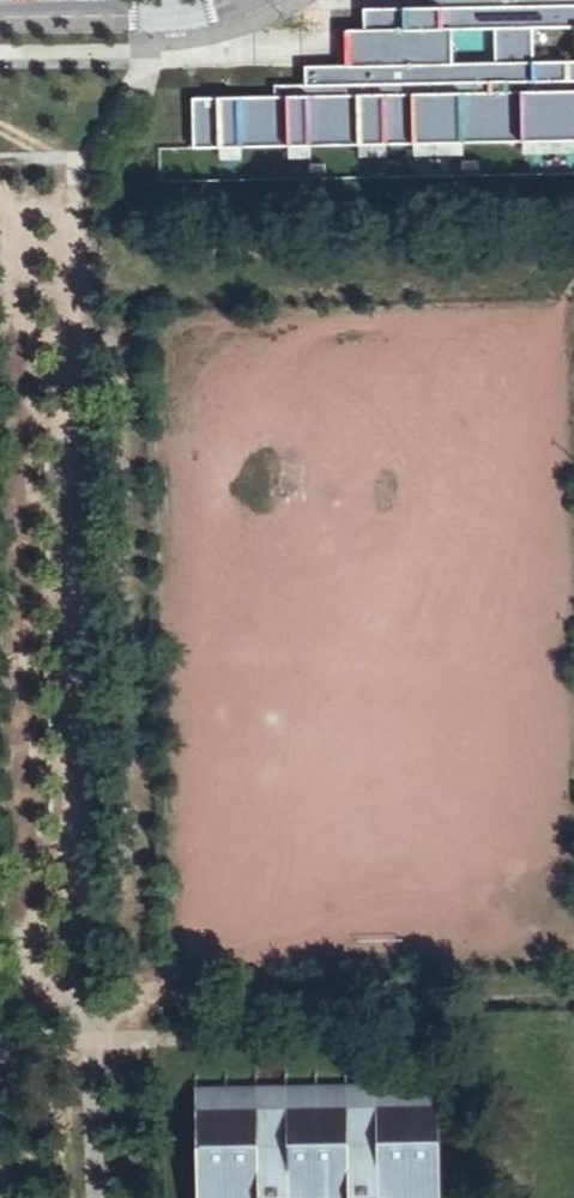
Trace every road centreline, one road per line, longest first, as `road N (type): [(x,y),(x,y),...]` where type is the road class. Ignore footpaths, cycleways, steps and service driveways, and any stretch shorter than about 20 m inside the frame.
road 1 (residential): [(227,0),(173,12),(0,14)]

